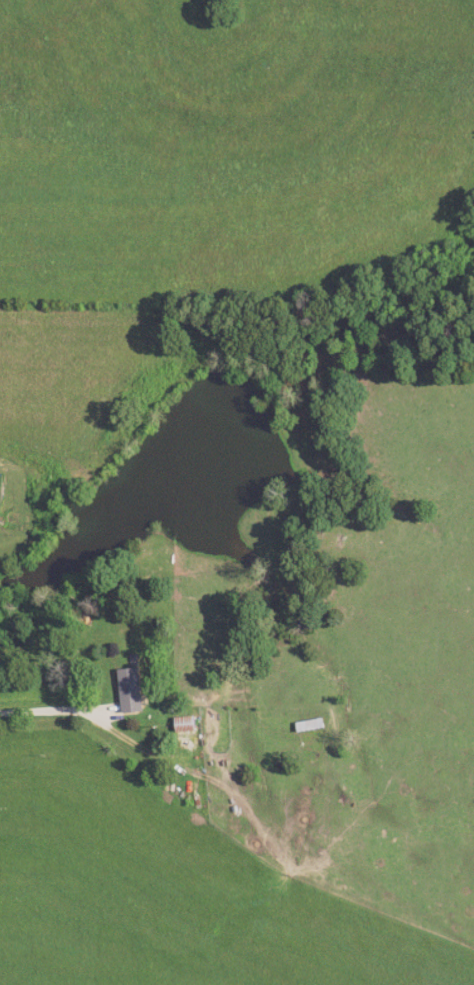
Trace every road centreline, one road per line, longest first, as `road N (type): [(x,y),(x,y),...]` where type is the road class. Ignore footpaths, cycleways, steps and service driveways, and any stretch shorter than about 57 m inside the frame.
road 1 (residential): [(0,714),(75,713),(226,790),(323,775)]

